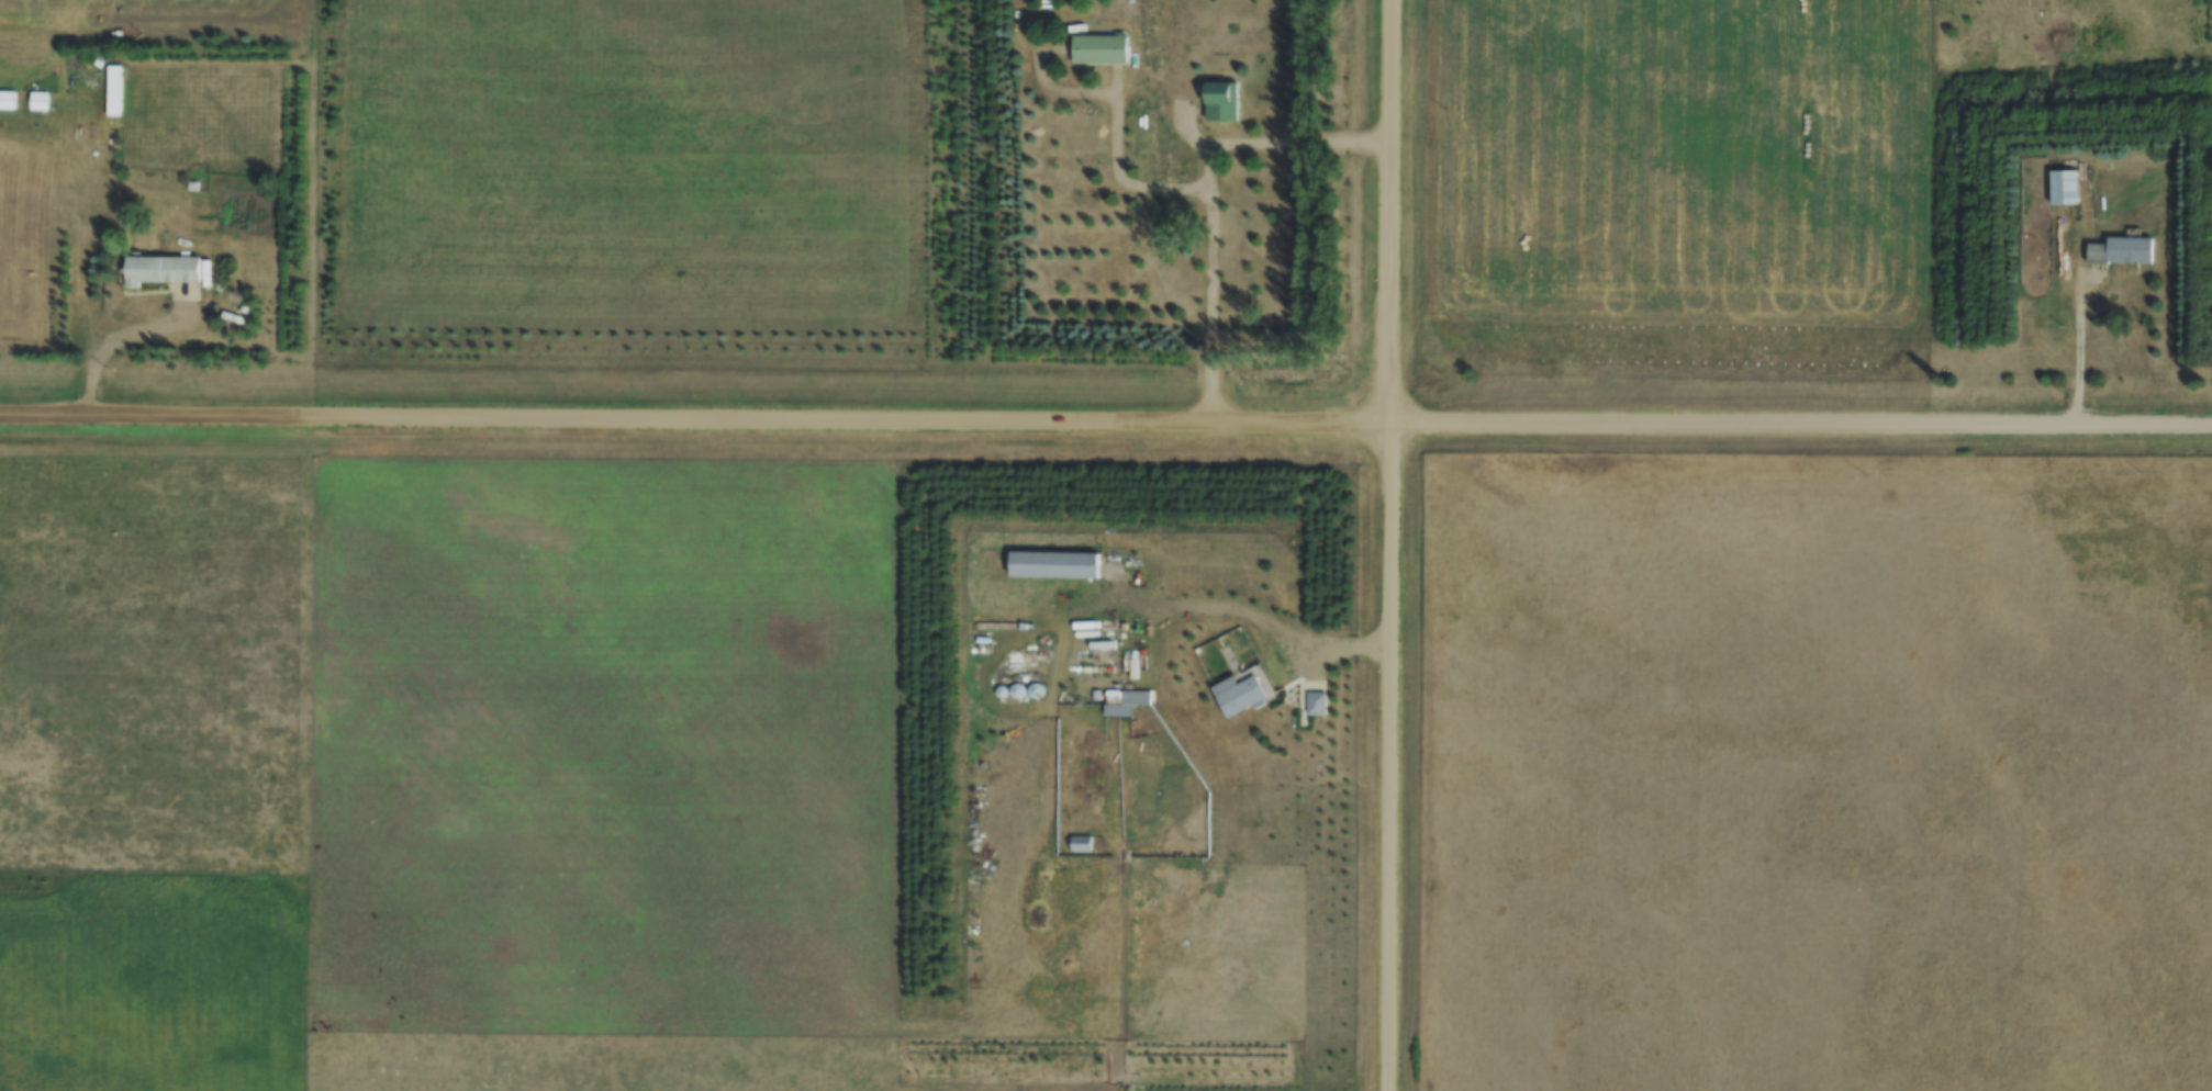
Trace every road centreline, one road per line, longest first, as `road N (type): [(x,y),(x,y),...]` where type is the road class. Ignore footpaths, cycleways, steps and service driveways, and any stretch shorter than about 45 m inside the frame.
road 1 (residential): [(2211,425),(0,415)]
road 2 (residential): [(1388,1090),(1391,0)]

